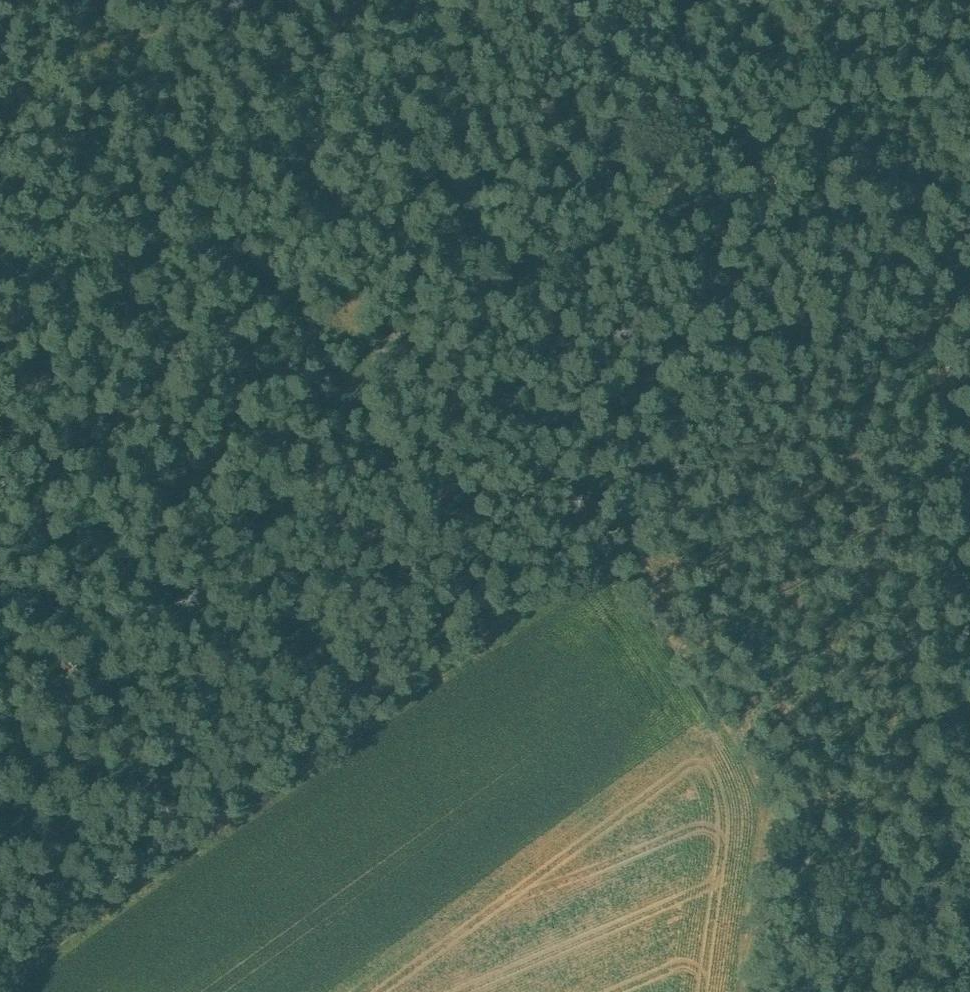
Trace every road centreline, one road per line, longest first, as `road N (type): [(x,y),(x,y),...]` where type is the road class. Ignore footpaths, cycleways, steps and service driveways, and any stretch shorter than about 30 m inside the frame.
road 1 (track): [(0,989),(602,558),(914,347)]
road 2 (track): [(969,180),(914,347)]

